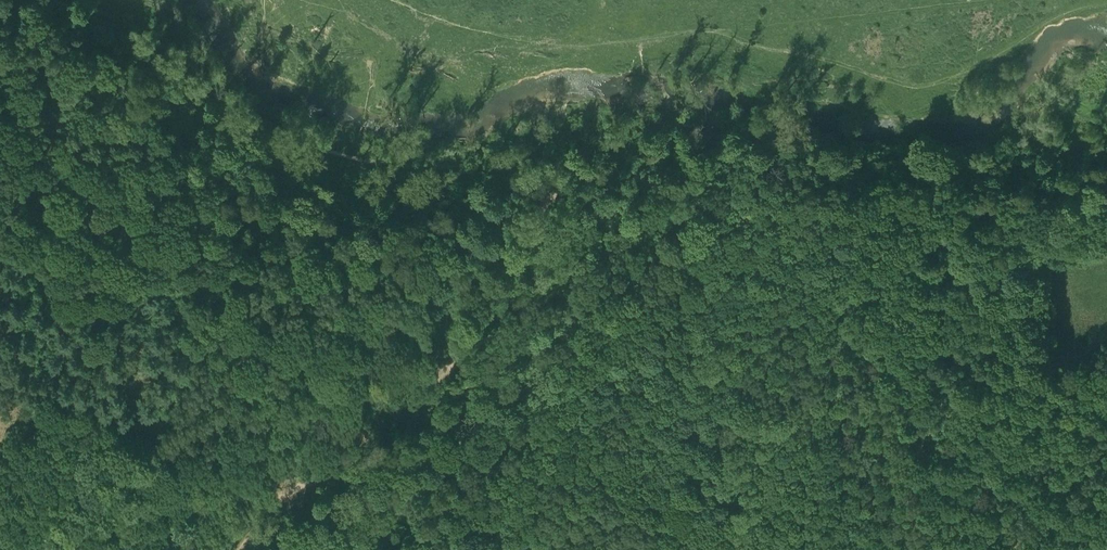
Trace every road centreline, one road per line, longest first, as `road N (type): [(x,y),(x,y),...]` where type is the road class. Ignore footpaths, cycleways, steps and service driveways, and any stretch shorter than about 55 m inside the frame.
road 1 (track): [(0,116),(68,139),(286,256),(297,271),(302,322),(291,360),(237,450),(193,549)]
road 2 (track): [(231,549),(270,508),(450,368),(530,222),(556,200)]
road 3 (track): [(822,340),(816,362),(848,549)]

